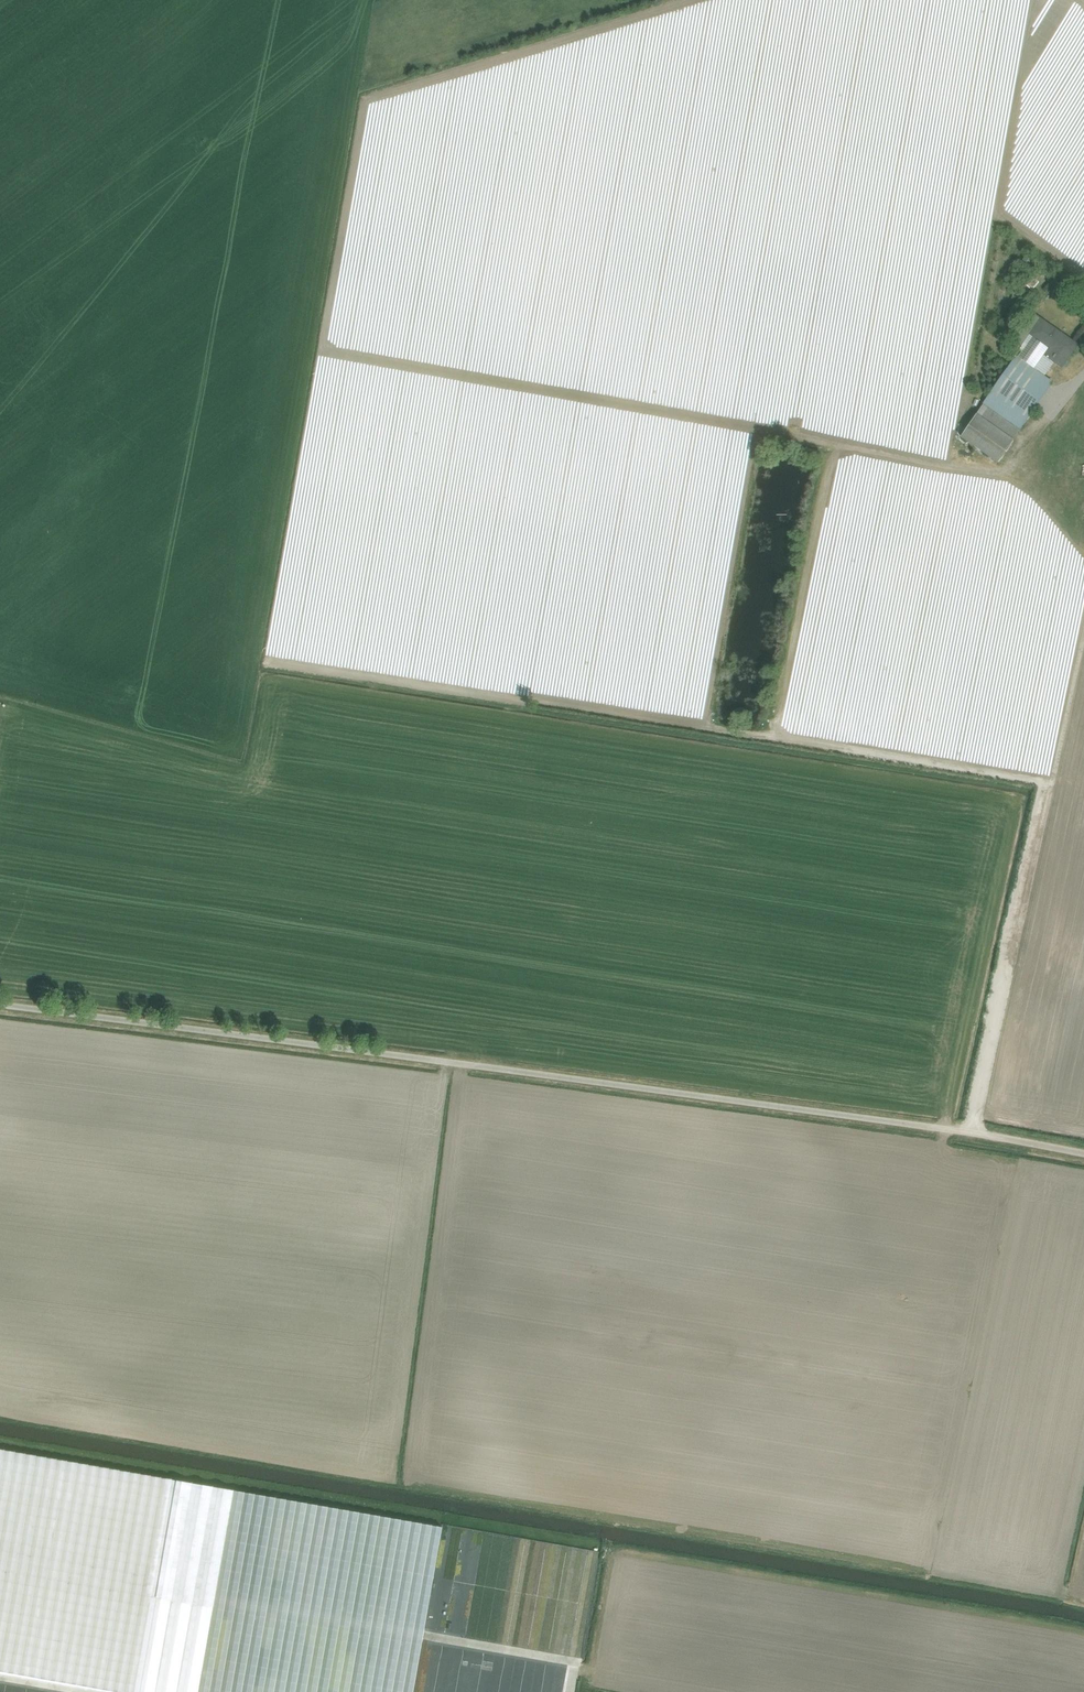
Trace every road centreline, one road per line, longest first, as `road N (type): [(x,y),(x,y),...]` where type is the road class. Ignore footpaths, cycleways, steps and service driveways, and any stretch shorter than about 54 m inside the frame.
road 1 (unclassified): [(1083,1152),(0,1003)]

